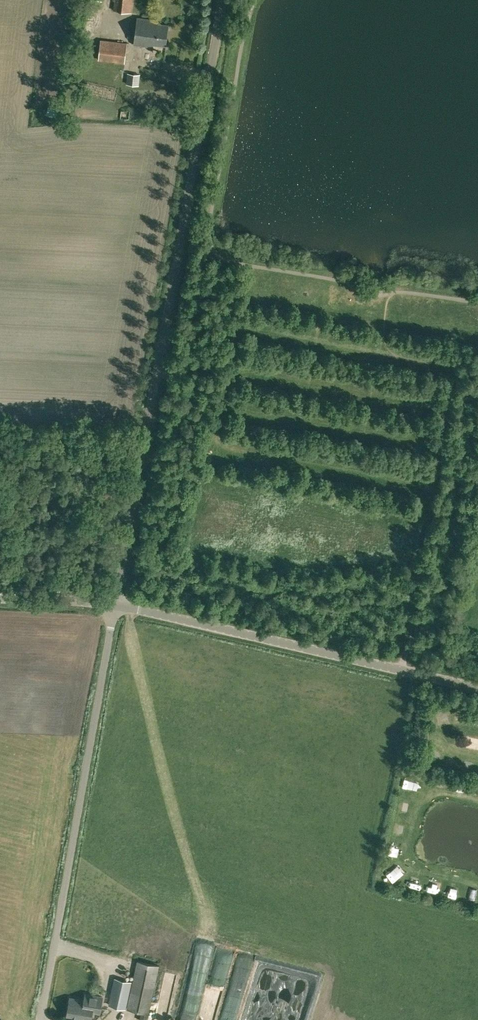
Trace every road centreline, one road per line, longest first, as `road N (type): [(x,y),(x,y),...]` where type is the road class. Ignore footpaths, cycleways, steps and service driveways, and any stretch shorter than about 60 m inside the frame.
road 1 (unclassified): [(116,604),(222,0)]
road 2 (unclassified): [(41,1019),(116,604)]
road 3 (unclassified): [(477,687),(116,604)]

